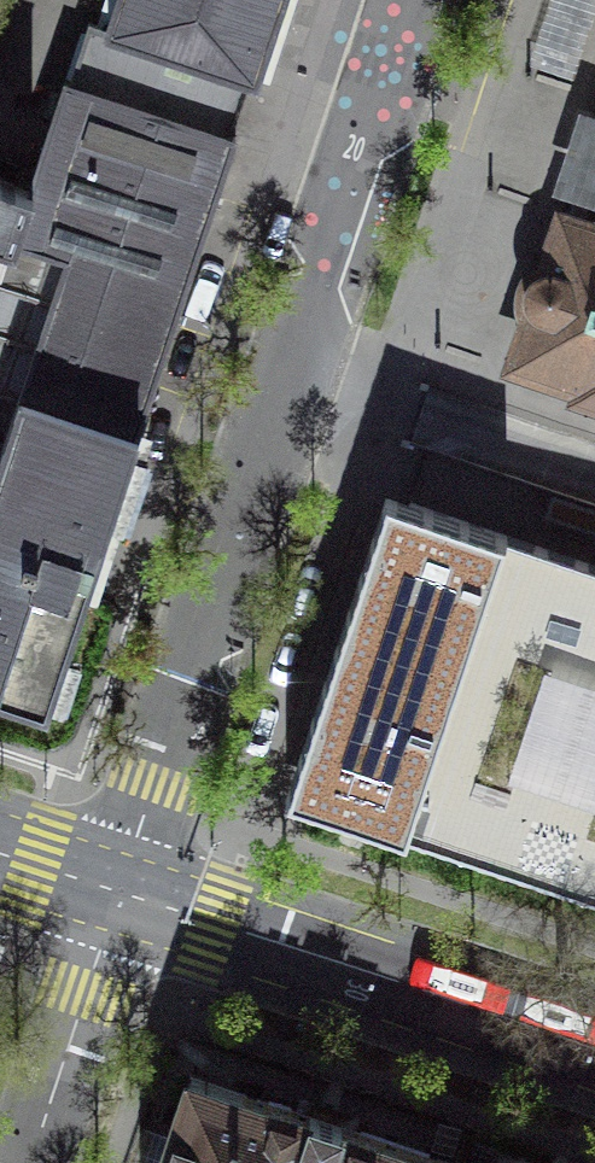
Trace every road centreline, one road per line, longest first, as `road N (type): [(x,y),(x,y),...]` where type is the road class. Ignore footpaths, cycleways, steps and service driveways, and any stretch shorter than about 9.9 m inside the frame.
road 1 (residential): [(417,0),(119,893)]
road 2 (secondary): [(594,1051),(119,893)]
road 3 (residential): [(119,893),(30,1162)]
road 4 (secondary): [(119,893),(0,853)]

